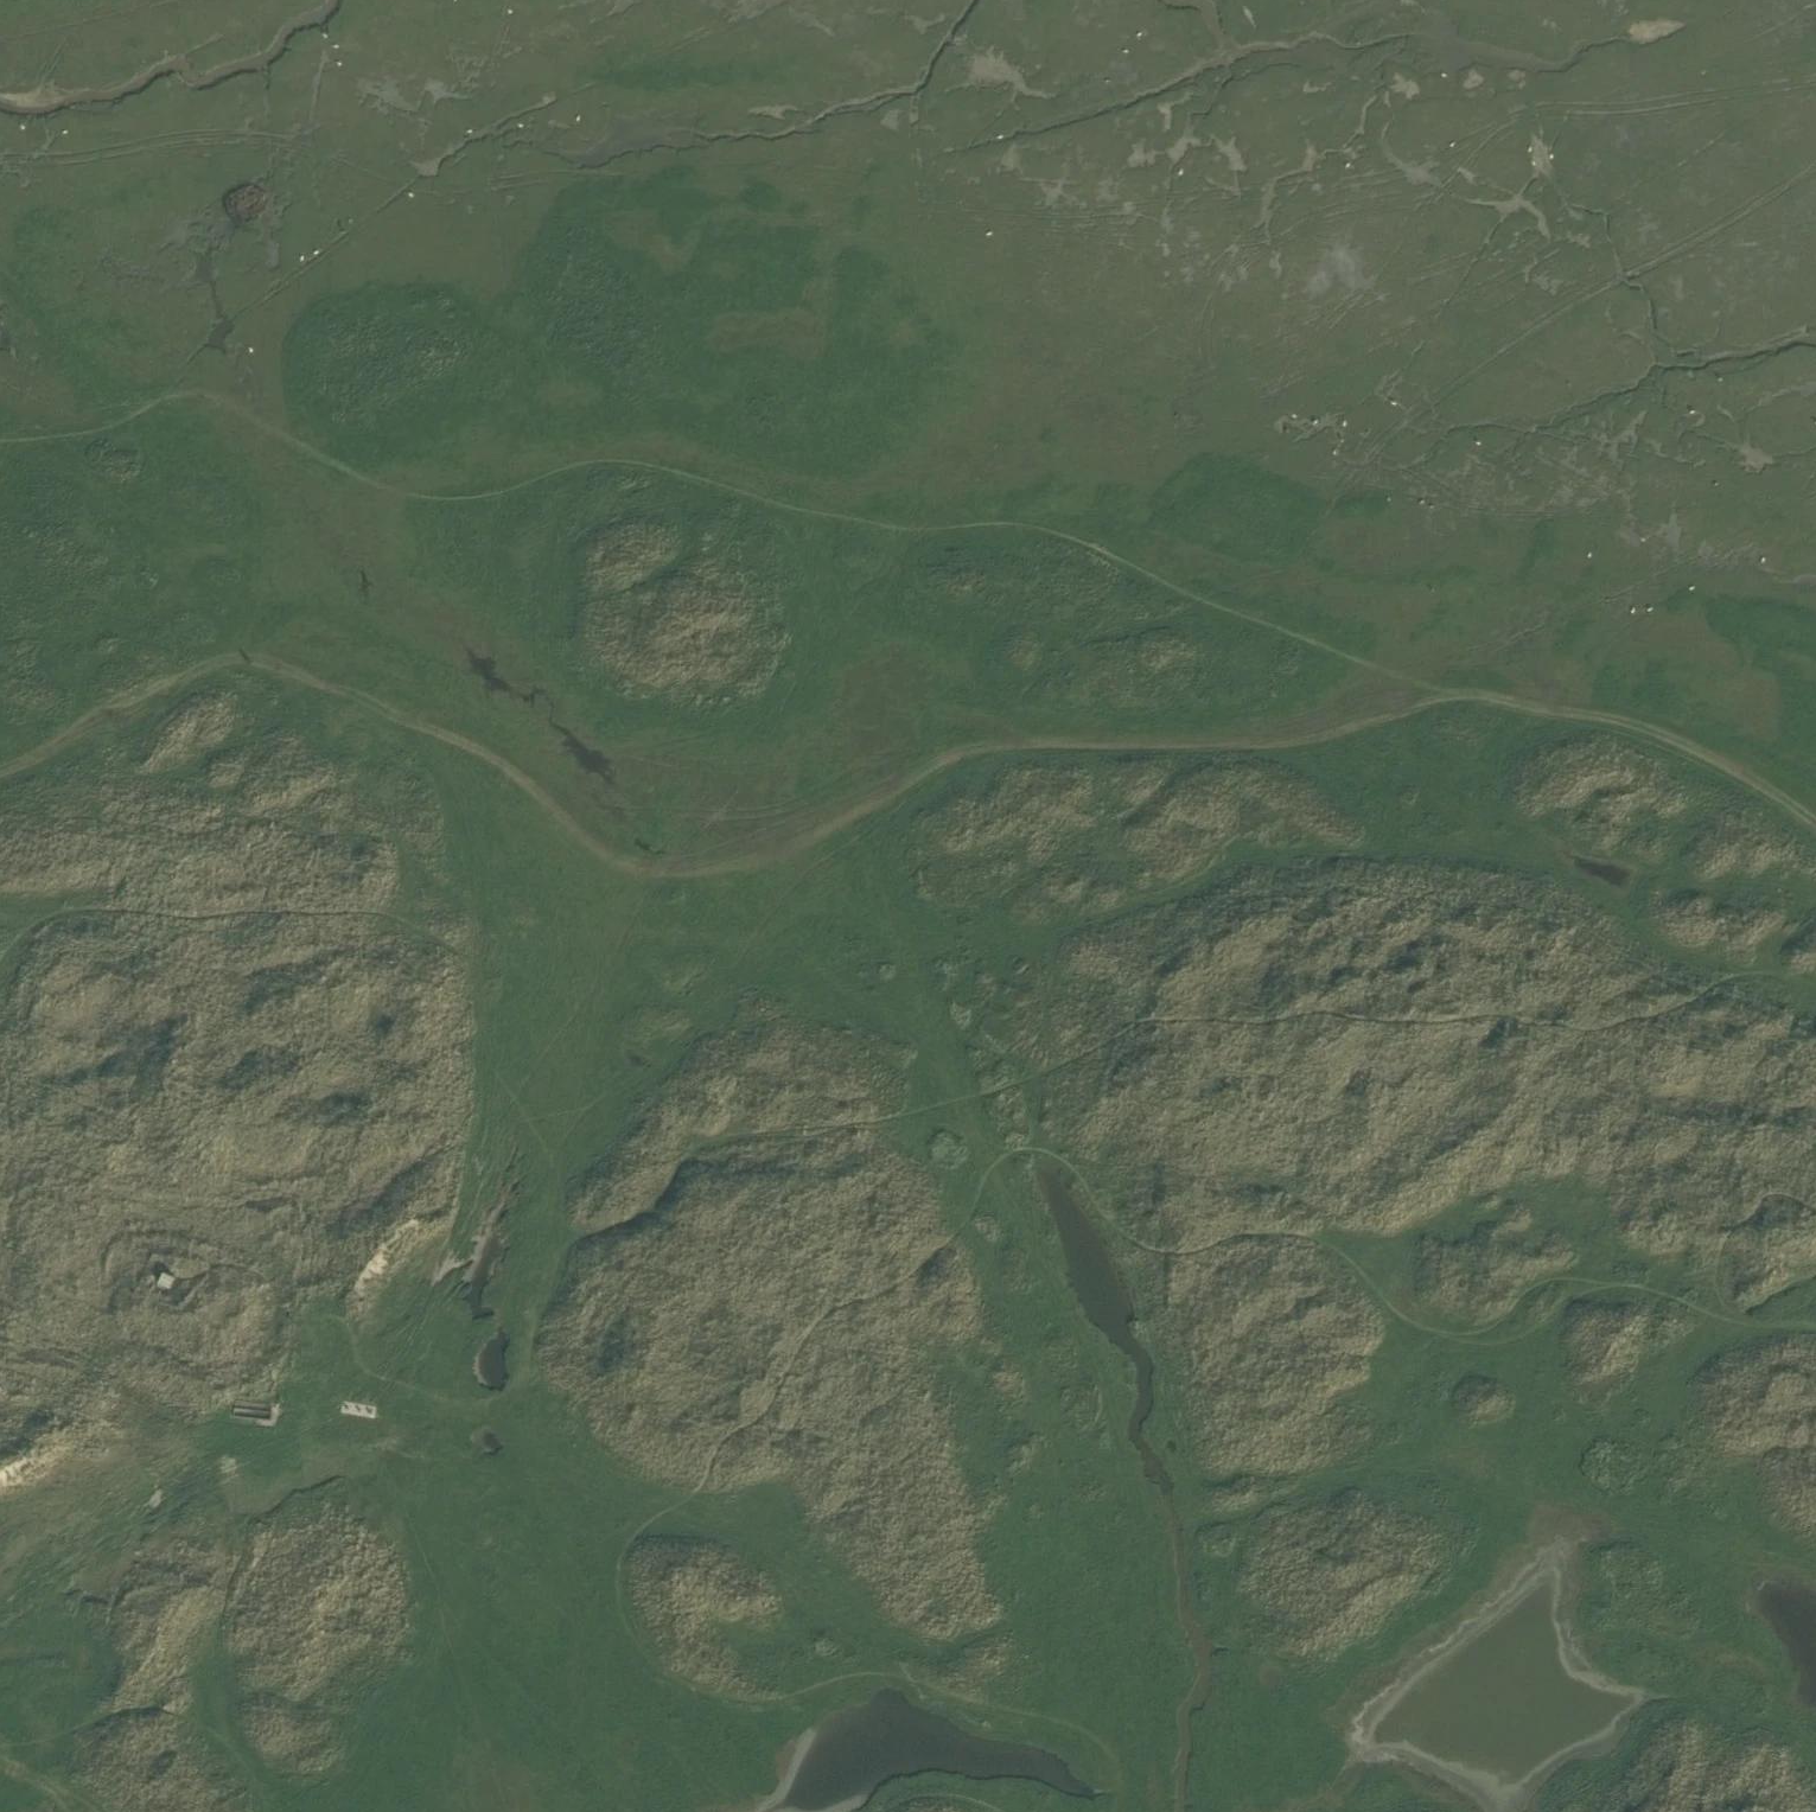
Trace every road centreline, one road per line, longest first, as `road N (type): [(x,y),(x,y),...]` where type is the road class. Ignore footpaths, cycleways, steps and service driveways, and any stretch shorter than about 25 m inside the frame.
road 1 (track): [(1815,811),(1734,759),(1600,705),(1416,682),(1298,734),(1142,745),(902,706),(833,710),(670,750),(484,740),(439,730),(311,671),(238,660),(0,774)]
road 2 (track): [(1480,152),(1341,182),(1079,204),(696,180),(516,196),(281,152),(0,162)]
road 3 (track): [(1815,86),(1533,117),(1506,127),(1314,339),(1274,405),(1267,437),(1275,463),(1356,609),(1394,644),(1462,672),(1600,705)]
road 4 (track): [(307,479),(388,494),(596,464),(662,460),(761,471),(881,497),(1055,518),(1394,644)]
road 5 (track): [(0,238),(65,261),(233,420),(526,655),(566,700),(613,732),(670,750)]
road 6 (track): [(233,420),(273,477),(291,575),(268,636),(238,660)]
road 7 (track): [(1328,560),(1339,658),(1326,698),(1298,734)]

